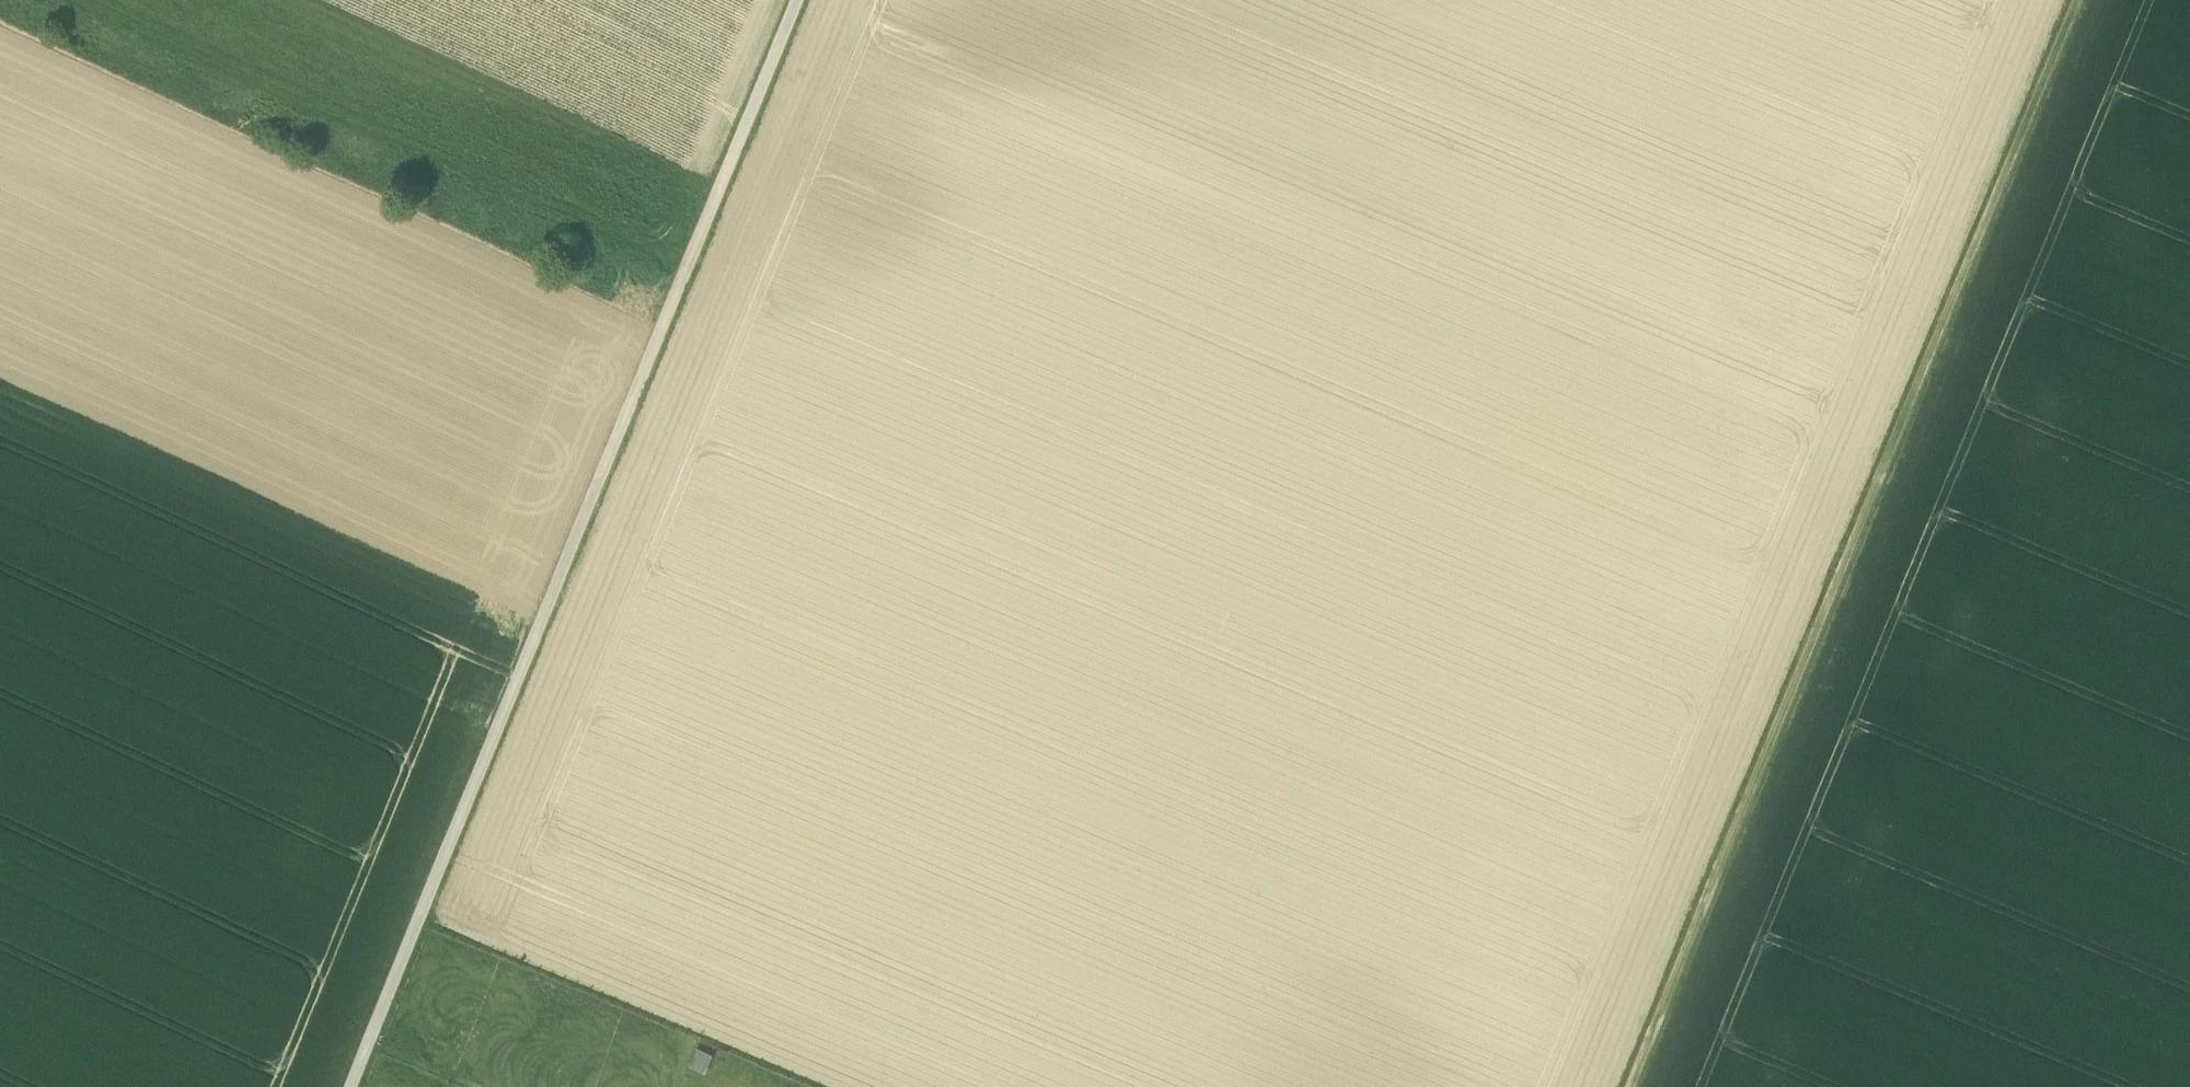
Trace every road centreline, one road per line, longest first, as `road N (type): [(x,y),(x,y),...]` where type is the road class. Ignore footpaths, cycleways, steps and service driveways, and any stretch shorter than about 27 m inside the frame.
road 1 (unclassified): [(349,1086),(798,0)]
road 2 (track): [(1632,1086),(2078,0)]

